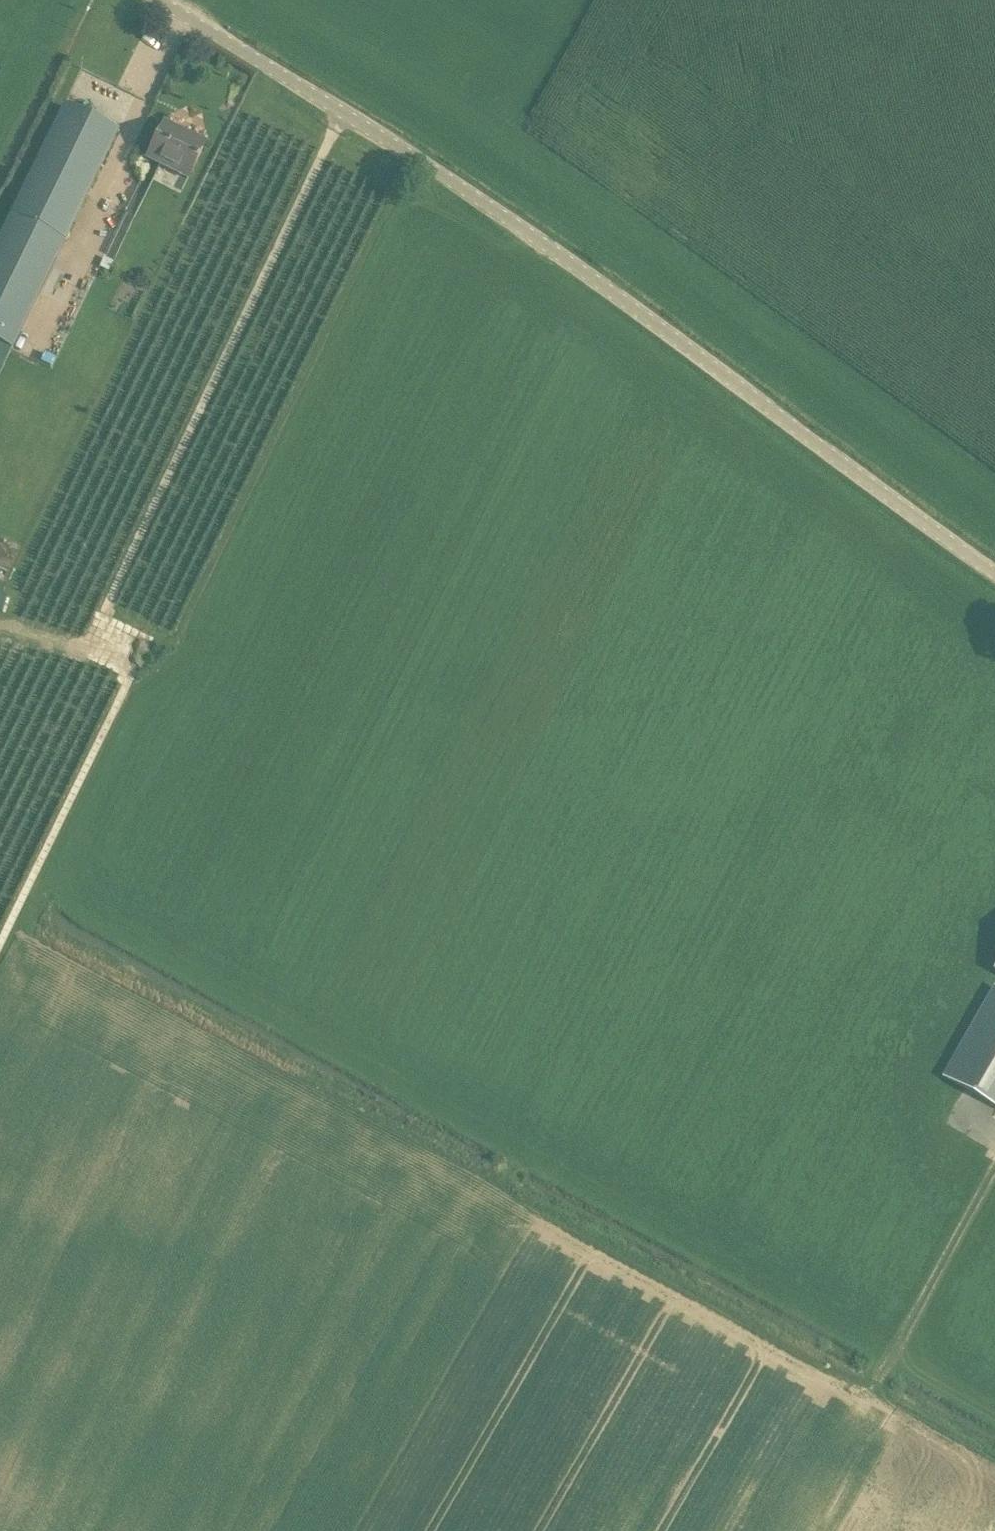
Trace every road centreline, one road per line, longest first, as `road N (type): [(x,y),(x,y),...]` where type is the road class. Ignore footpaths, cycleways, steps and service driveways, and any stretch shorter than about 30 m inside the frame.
road 1 (unclassified): [(994,573),(417,161),(154,0)]
road 2 (track): [(344,115),(89,648),(133,669),(0,940)]
road 3 (track): [(866,1390),(886,1374),(994,1164)]

